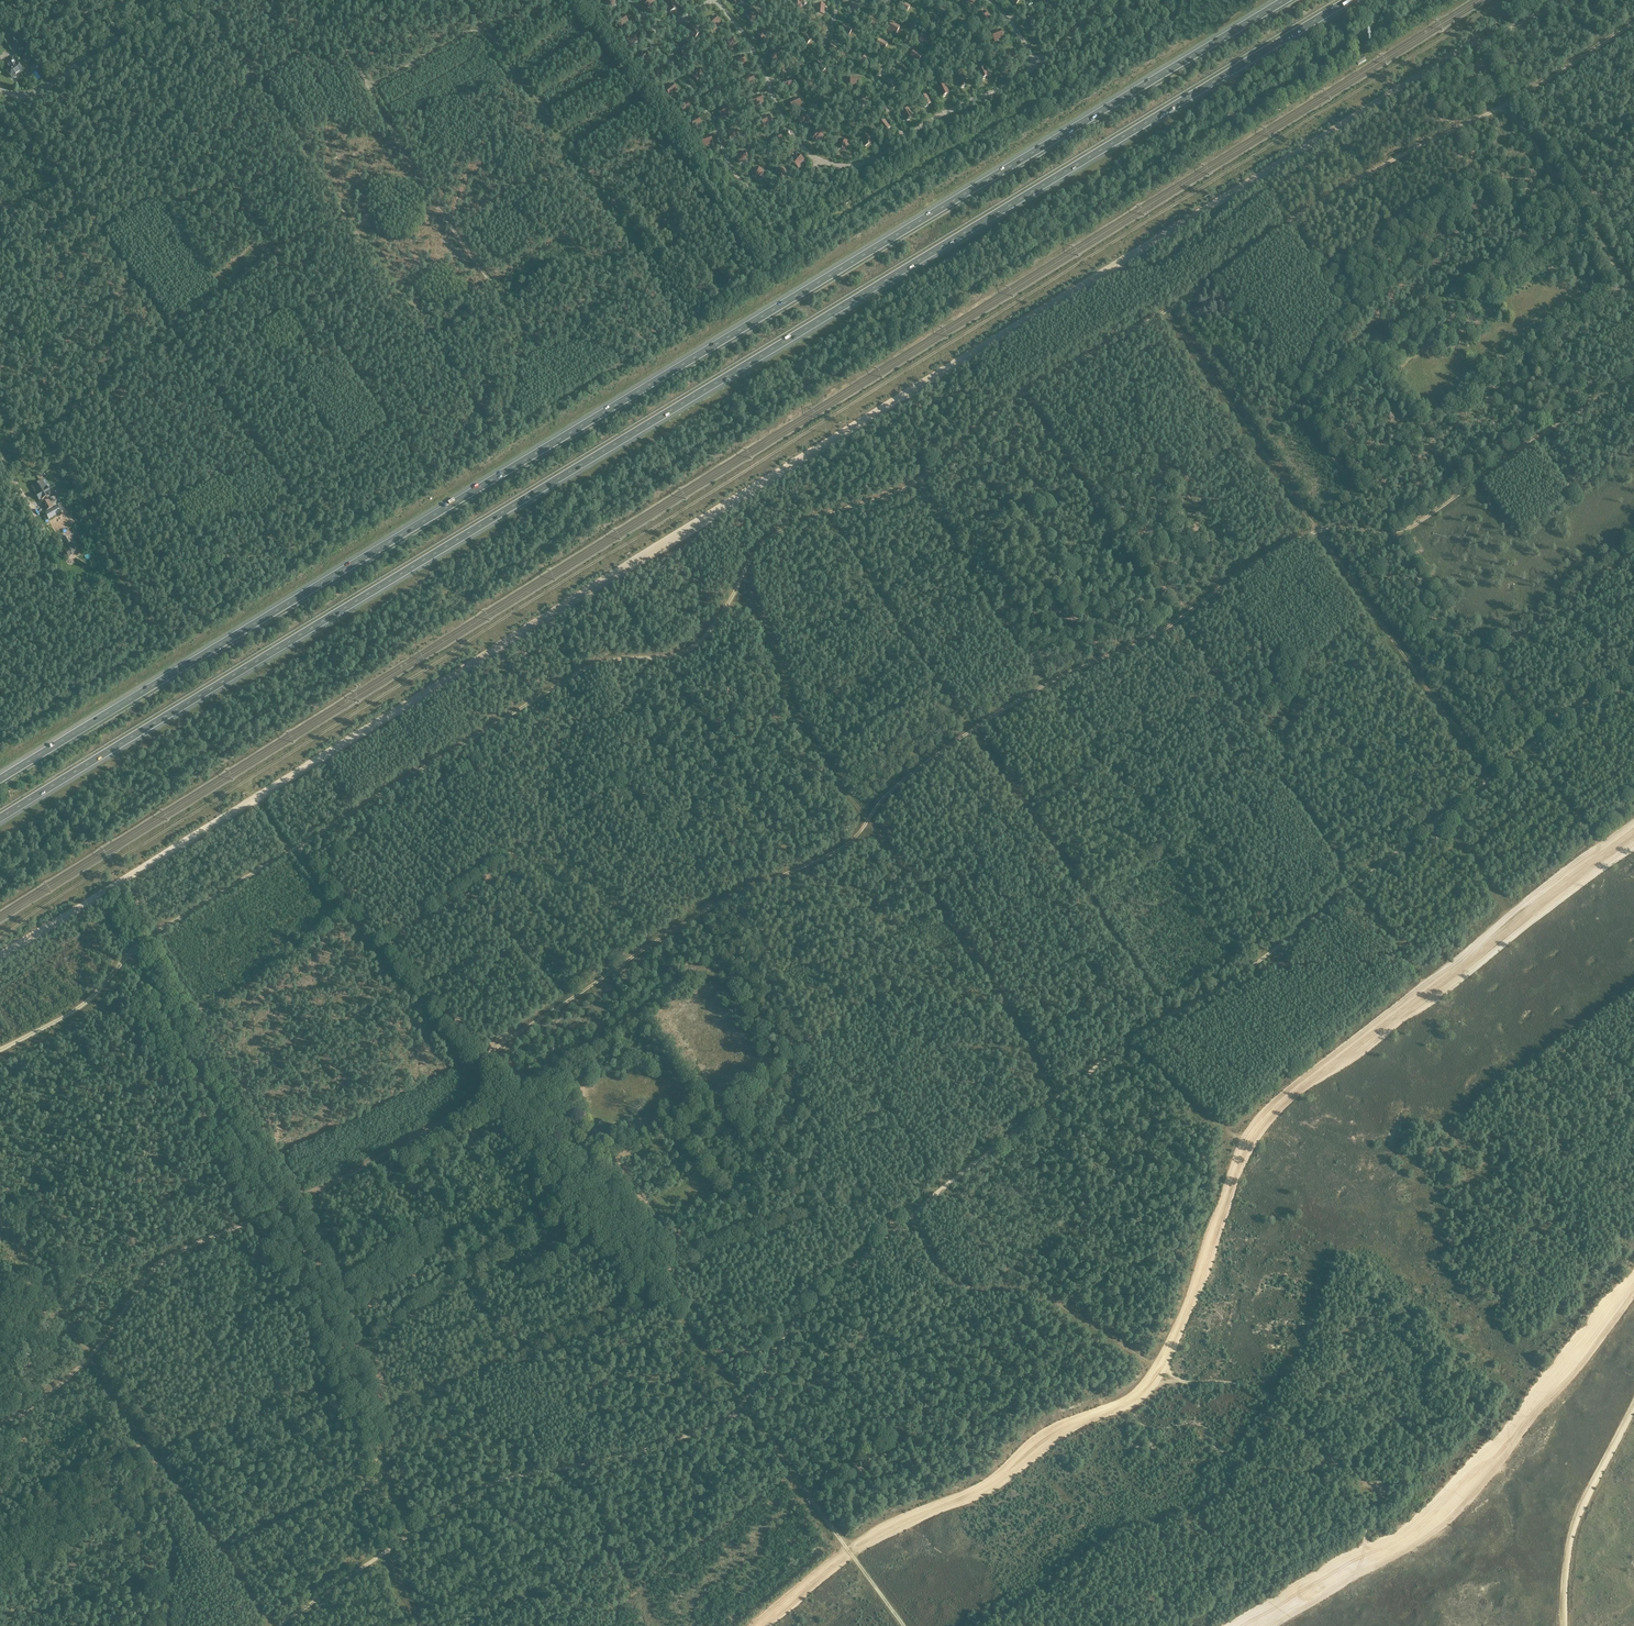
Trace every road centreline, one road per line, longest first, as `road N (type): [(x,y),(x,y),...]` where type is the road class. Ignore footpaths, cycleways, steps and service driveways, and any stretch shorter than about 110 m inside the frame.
road 1 (track): [(0,936),(1504,0)]
road 2 (motorway): [(0,819),(1350,0)]
road 3 (motorway): [(1285,0),(0,779)]
road 4 (track): [(350,368),(600,214),(605,197),(489,36),(468,33),(370,87),(307,0)]
road 5 (track): [(99,390),(216,570),(289,532),(298,503),(100,231)]
road 6 (track): [(252,77),(347,220),(222,292),(4,459)]
road 7 (unclassified): [(715,0),(751,47),(796,140),(819,160),(844,166),(871,161),(938,117),(1018,79),(1117,0)]
road 8 (track): [(20,488),(73,584),(114,594),(145,650),(75,693),(0,590)]
road 9 (track): [(275,0),(238,114),(209,158),(100,231),(69,191)]
road 10 (track): [(292,495),(385,420),(273,257)]
road 11 (track): [(490,282),(426,190),(370,87)]
road 12 (tertiary): [(0,87),(36,92),(176,0)]
road 13 (track): [(0,221),(69,191),(19,120),(10,93)]
road 14 (track): [(99,390),(0,238)]

